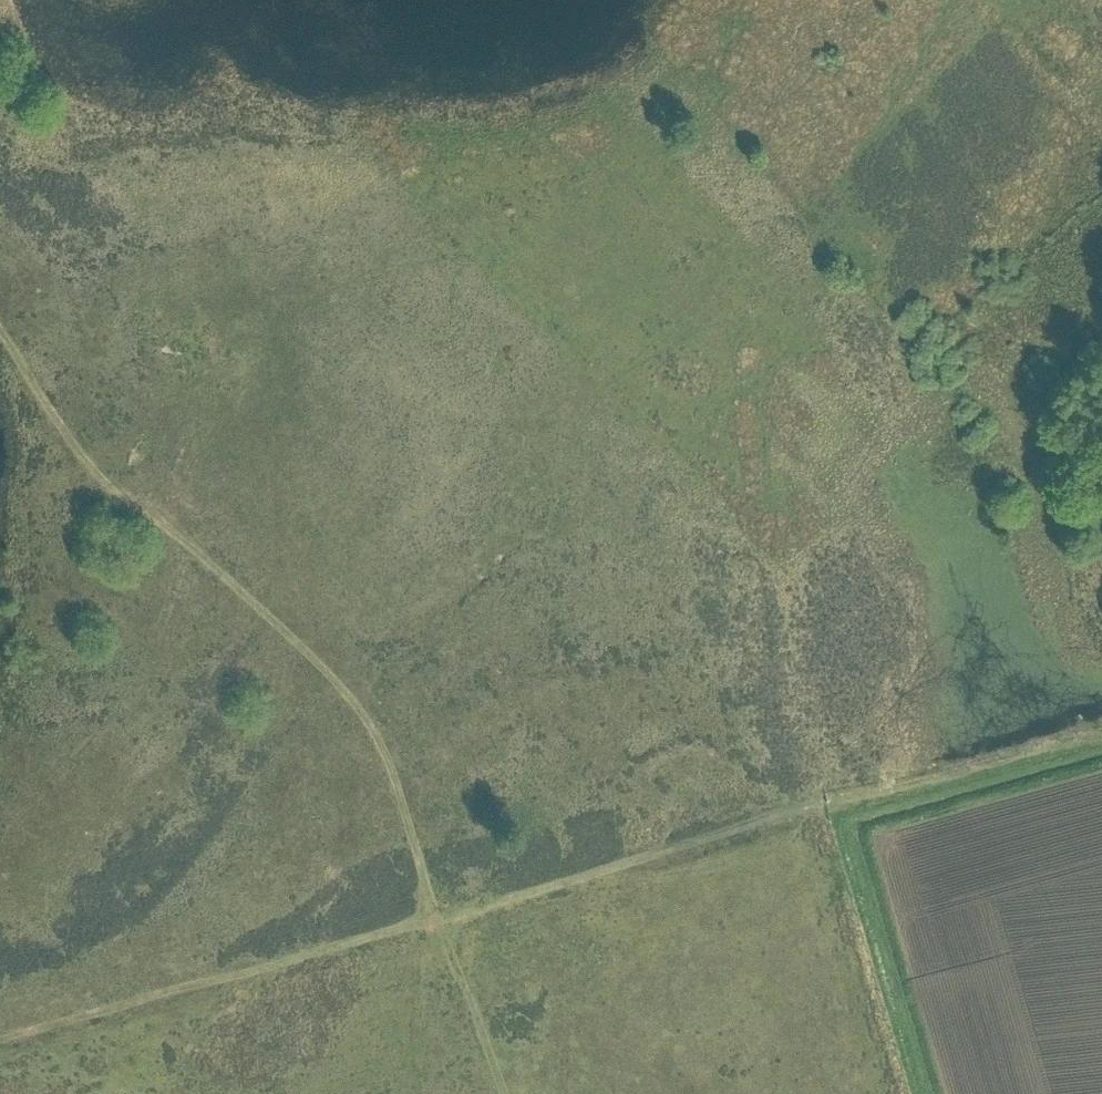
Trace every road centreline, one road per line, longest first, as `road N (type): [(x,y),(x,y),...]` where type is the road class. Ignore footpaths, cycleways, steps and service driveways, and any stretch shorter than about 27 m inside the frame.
road 1 (track): [(0,336),(106,490),(330,682),(384,755),(439,924)]
road 2 (track): [(439,924),(1101,738)]
road 3 (track): [(439,924),(0,1045)]
road 4 (track): [(509,1093),(439,924)]

